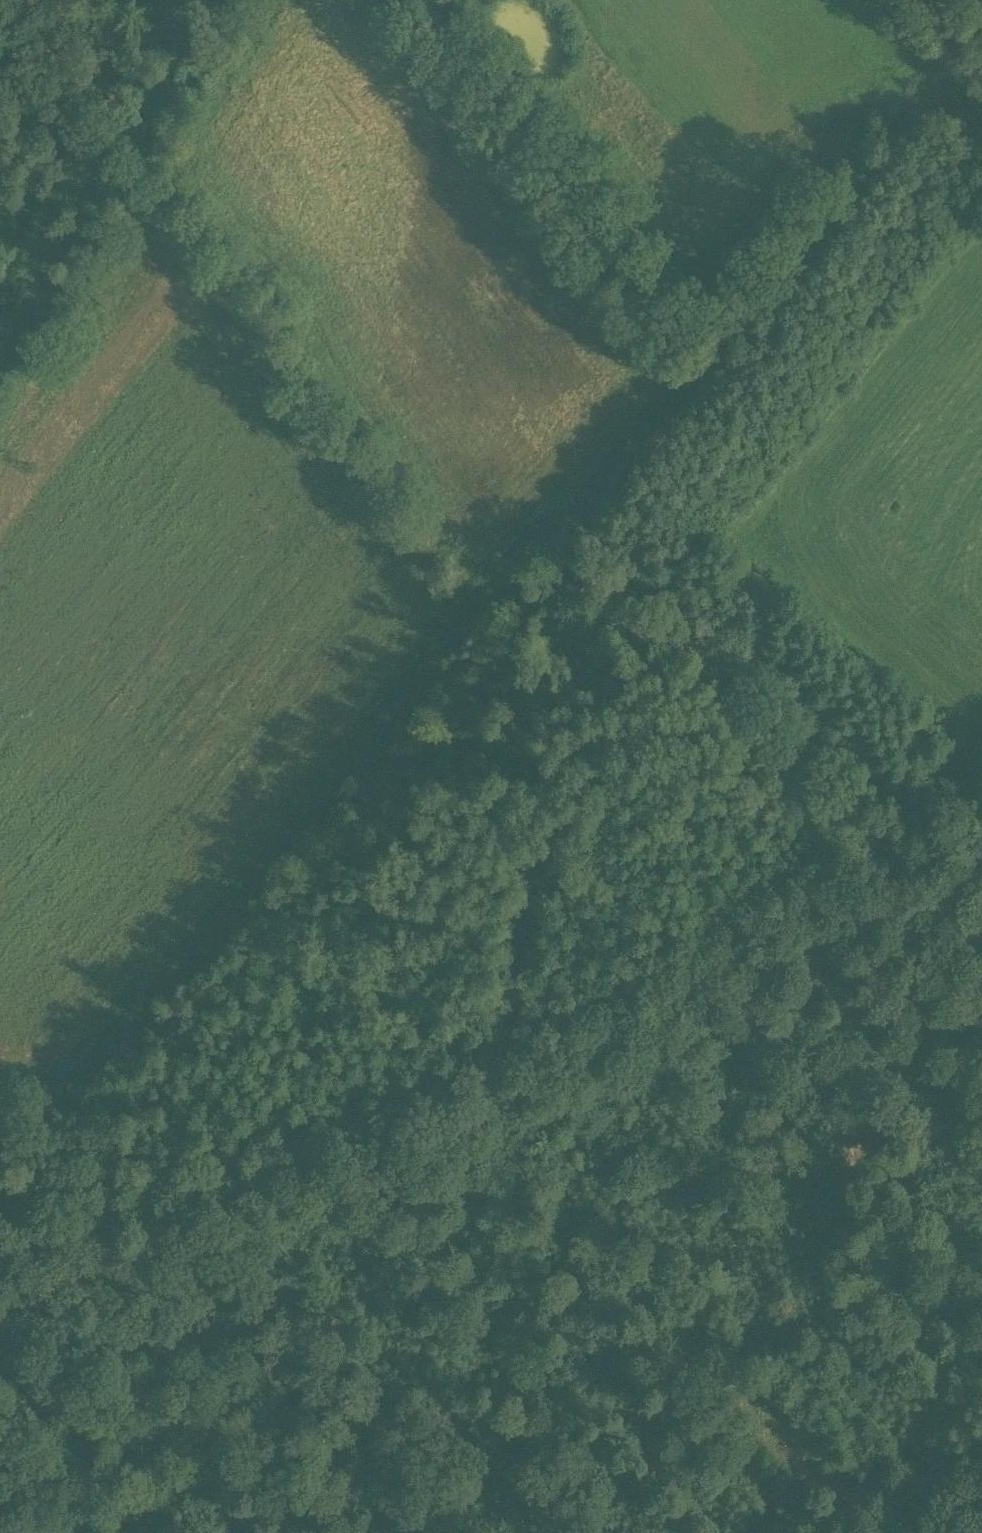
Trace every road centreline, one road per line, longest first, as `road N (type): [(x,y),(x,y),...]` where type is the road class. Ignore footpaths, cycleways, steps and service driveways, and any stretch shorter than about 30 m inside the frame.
road 1 (track): [(702,350),(941,64)]

